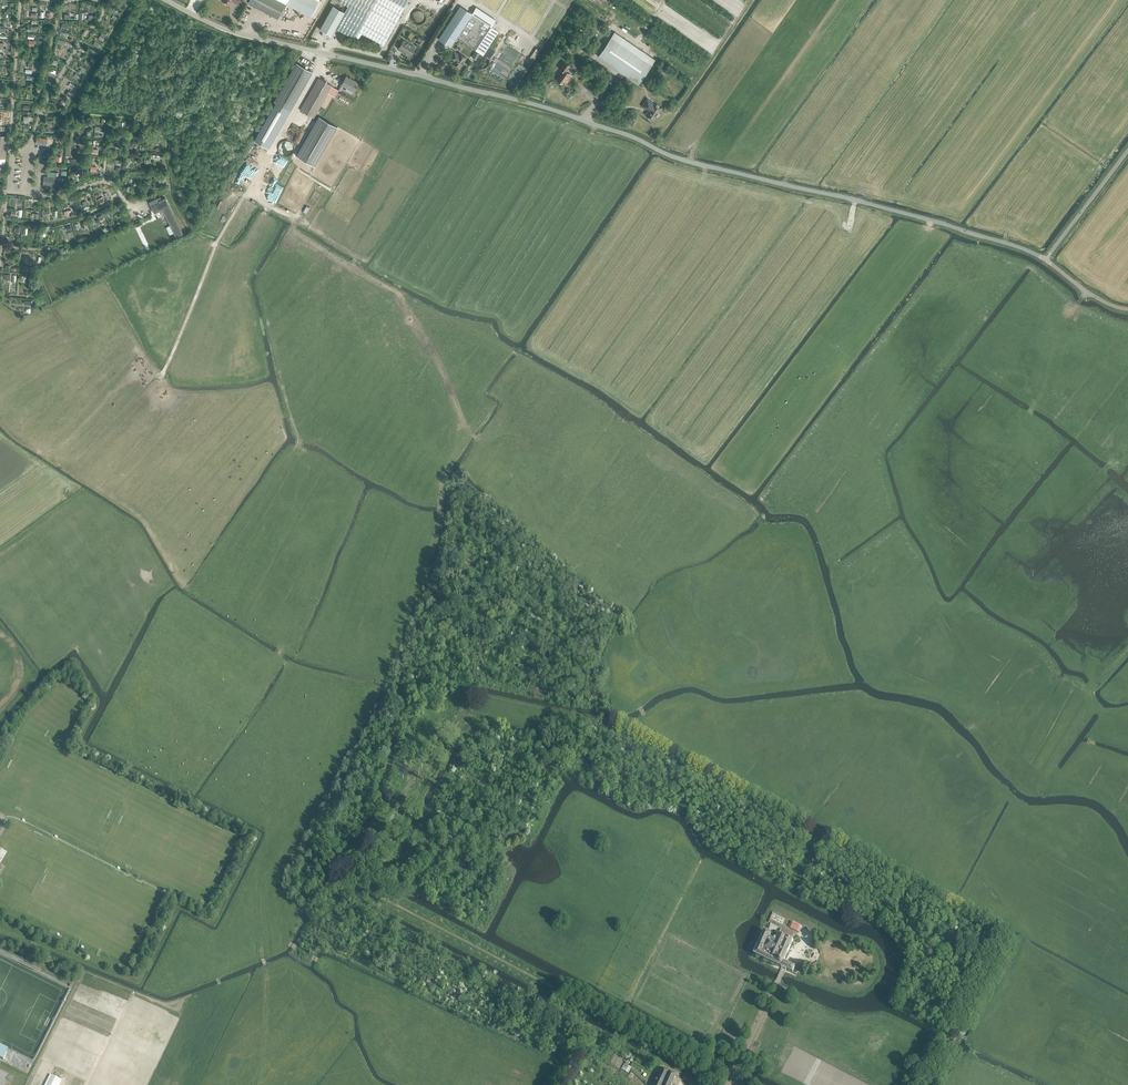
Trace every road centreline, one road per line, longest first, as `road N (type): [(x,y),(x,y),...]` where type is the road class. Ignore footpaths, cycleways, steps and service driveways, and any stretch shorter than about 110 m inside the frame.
road 1 (unclassified): [(167,0),(245,35),(531,102),(679,158),(929,219),(1045,259)]
road 2 (track): [(249,192),(294,218),(293,230),(401,294),(466,431),(485,441)]
road 3 (track): [(249,192),(220,237),(155,385)]

